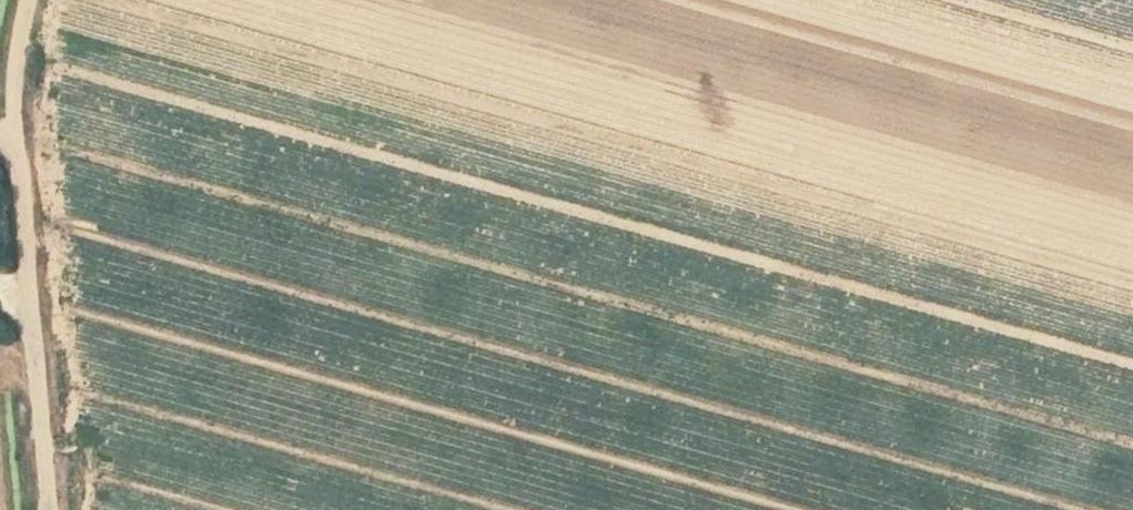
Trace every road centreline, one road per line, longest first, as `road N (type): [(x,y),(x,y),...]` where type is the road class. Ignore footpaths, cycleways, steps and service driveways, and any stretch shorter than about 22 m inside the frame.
road 1 (track): [(30,0),(13,95),(49,509)]

